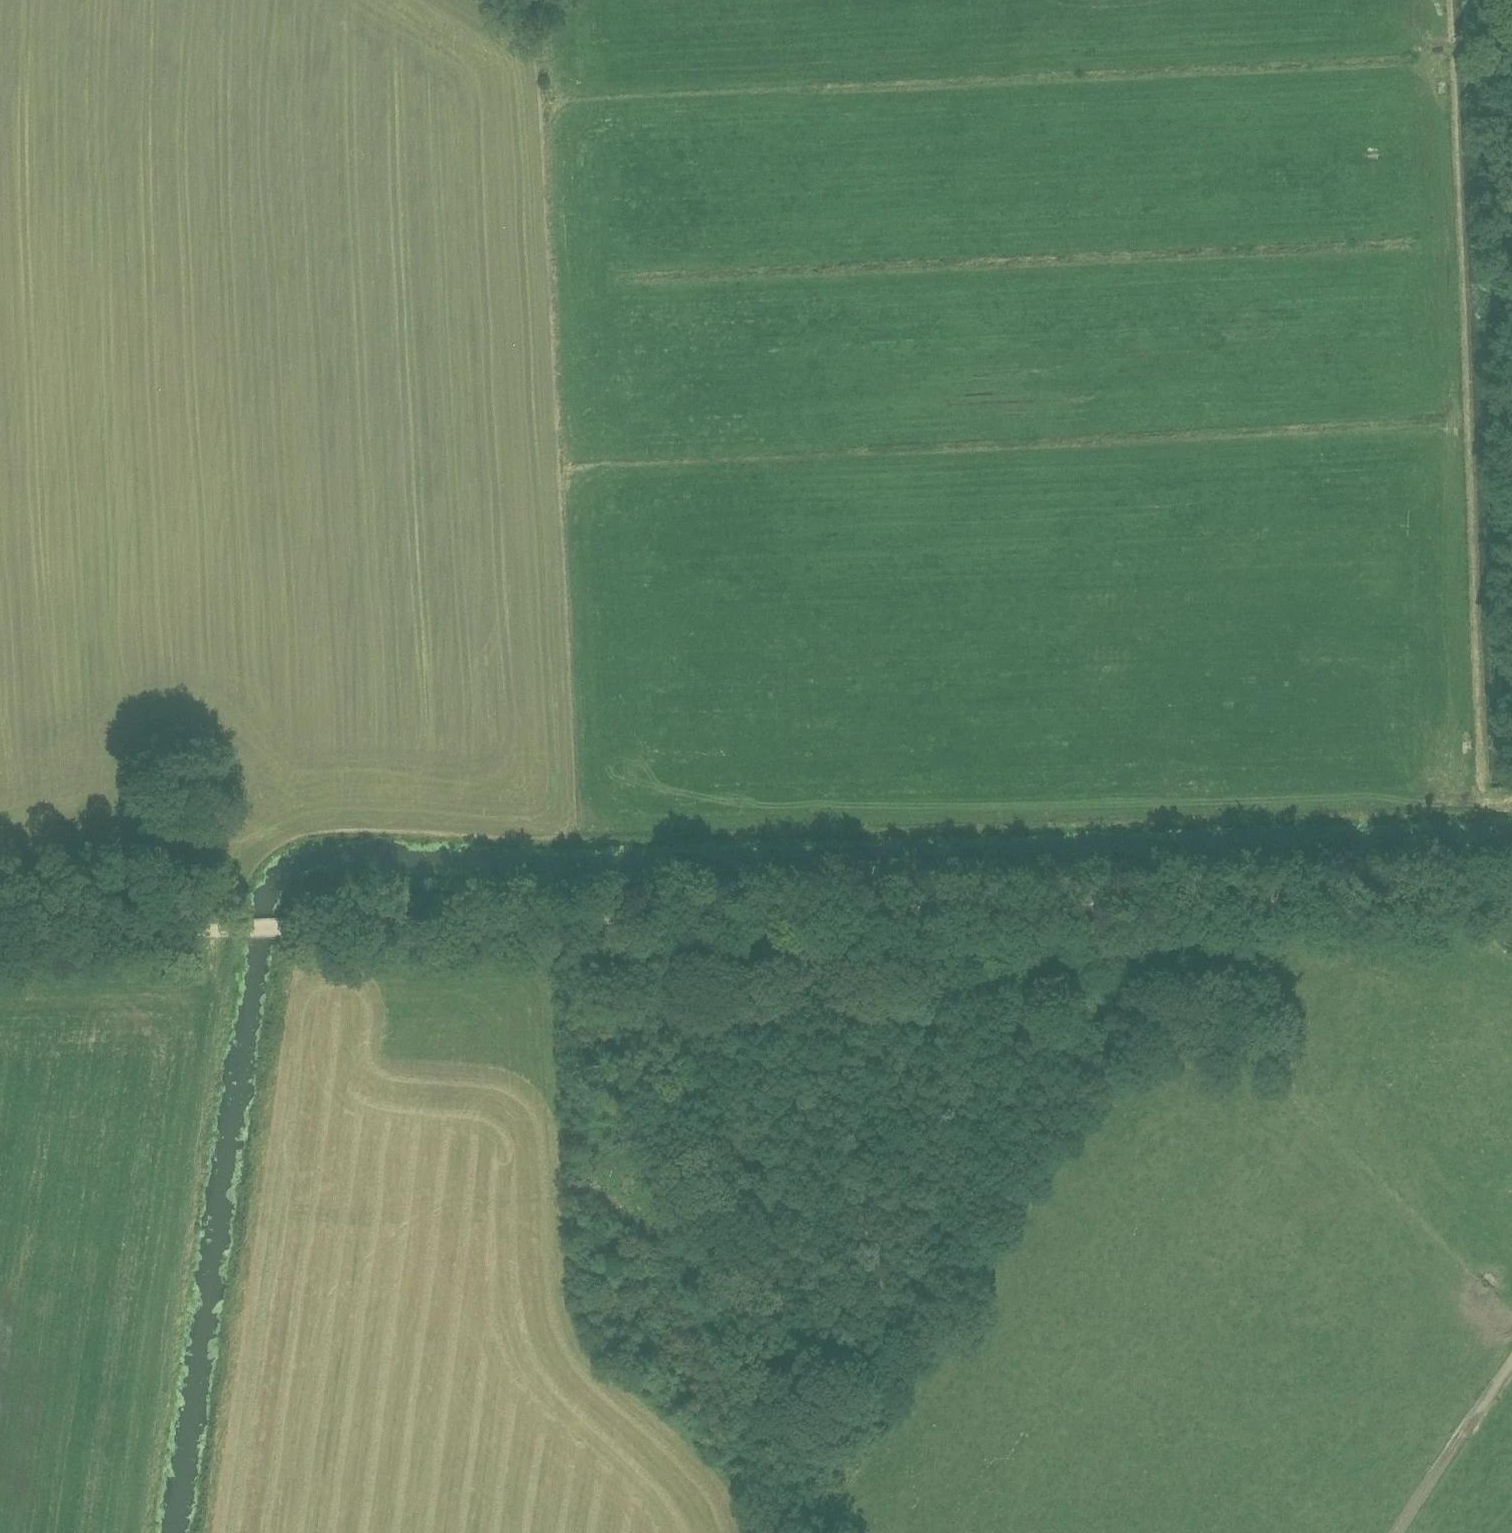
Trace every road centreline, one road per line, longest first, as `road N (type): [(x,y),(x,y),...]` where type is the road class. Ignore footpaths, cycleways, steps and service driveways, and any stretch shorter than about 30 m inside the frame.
road 1 (track): [(0,939),(1511,897)]

